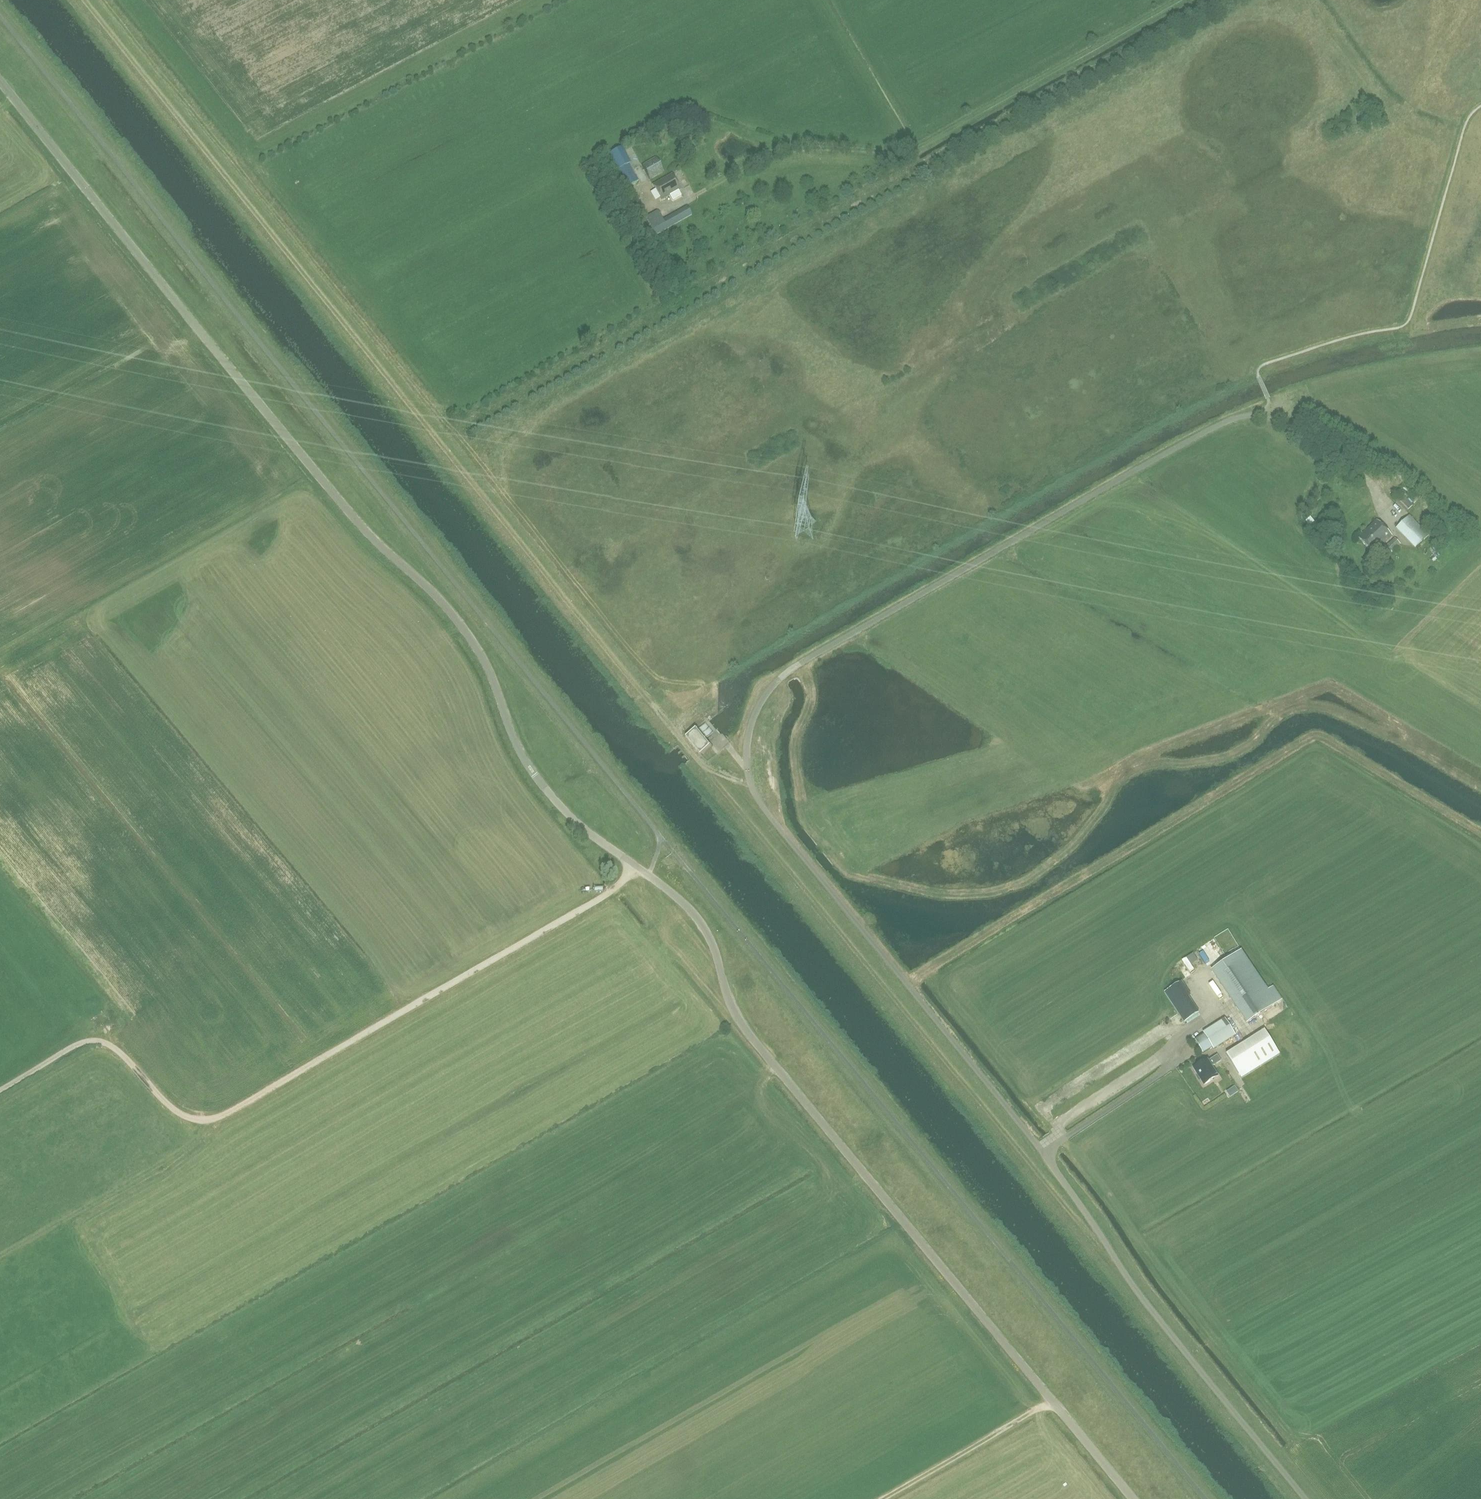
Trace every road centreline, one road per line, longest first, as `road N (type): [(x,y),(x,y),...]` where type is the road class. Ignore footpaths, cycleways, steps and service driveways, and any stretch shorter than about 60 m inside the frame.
road 1 (unclassified): [(1133,1498),(740,1021),(716,947),(695,914),(584,831),(547,791),(521,754),(468,633),(364,531),(0,83)]
road 2 (unclassified): [(1305,1498),(1139,1293),(1044,1153),(760,803),(746,758),(756,712),(787,672),(1181,444),(1255,414)]
road 3 (track): [(751,784),(706,767),(675,732),(84,0)]
road 4 (track): [(882,1498),(1052,1401)]

